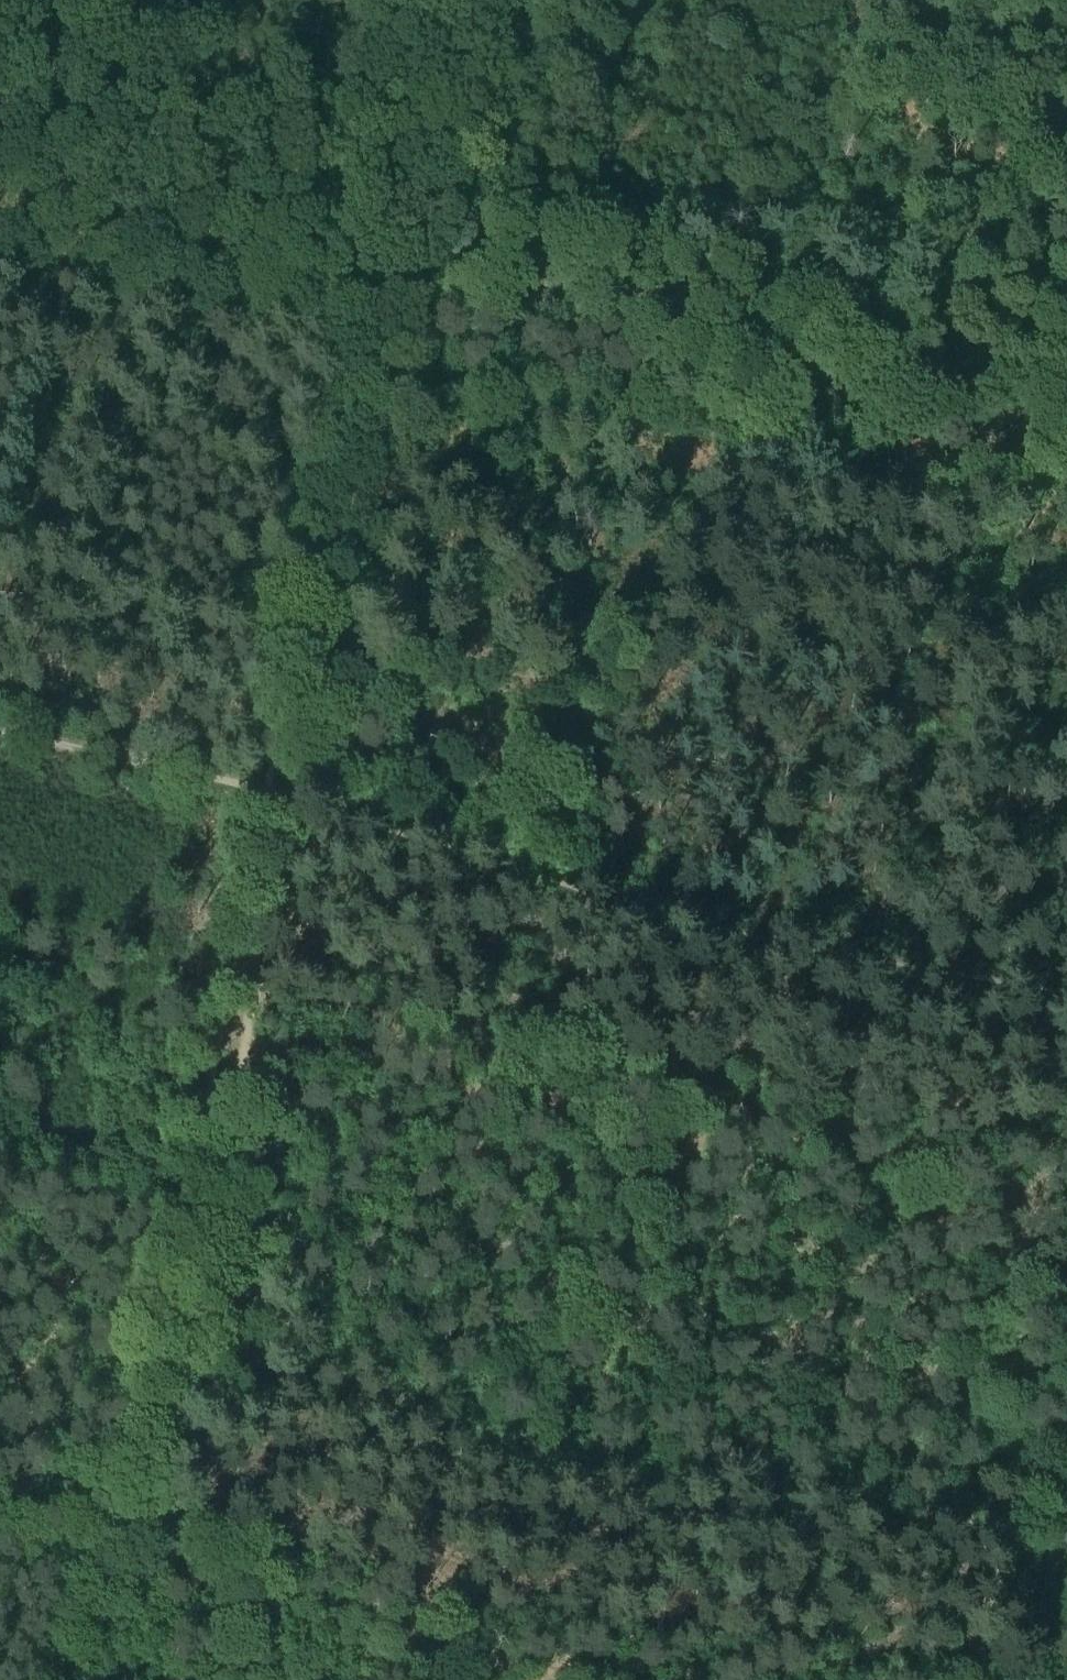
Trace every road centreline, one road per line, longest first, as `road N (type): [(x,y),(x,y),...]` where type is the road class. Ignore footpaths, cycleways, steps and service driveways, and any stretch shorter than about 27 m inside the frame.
road 1 (track): [(441,0),(128,1679)]
road 2 (tertiary): [(1035,1679),(1066,1502)]

